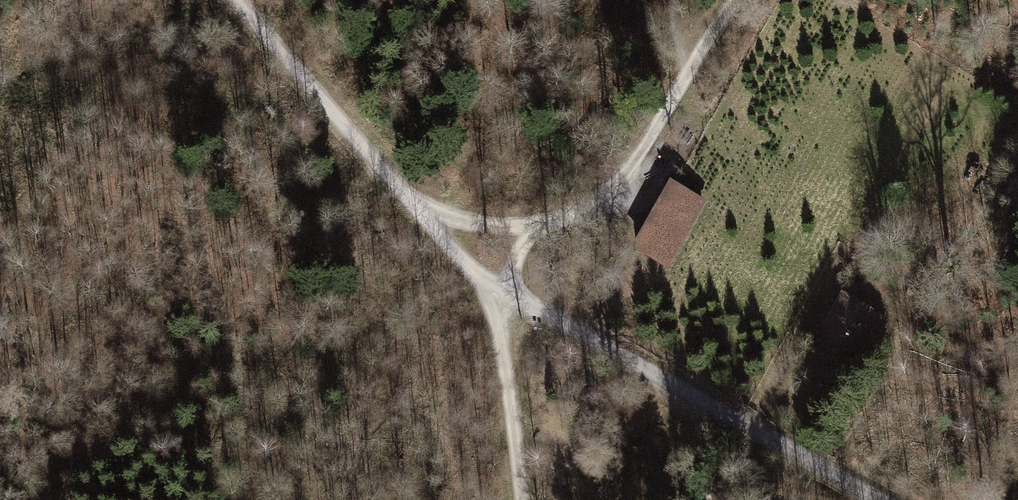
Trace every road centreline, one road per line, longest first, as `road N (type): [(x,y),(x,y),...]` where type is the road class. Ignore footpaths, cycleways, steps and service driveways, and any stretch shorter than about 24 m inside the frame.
road 1 (track): [(422,216),(502,291),(880,499)]
road 2 (track): [(422,216),(529,229),(609,196),(736,0)]
road 3 (track): [(235,0),(422,216)]
road 4 (track): [(529,229),(502,291),(500,331),(522,499)]
road 5 (track): [(747,428),(842,255)]

